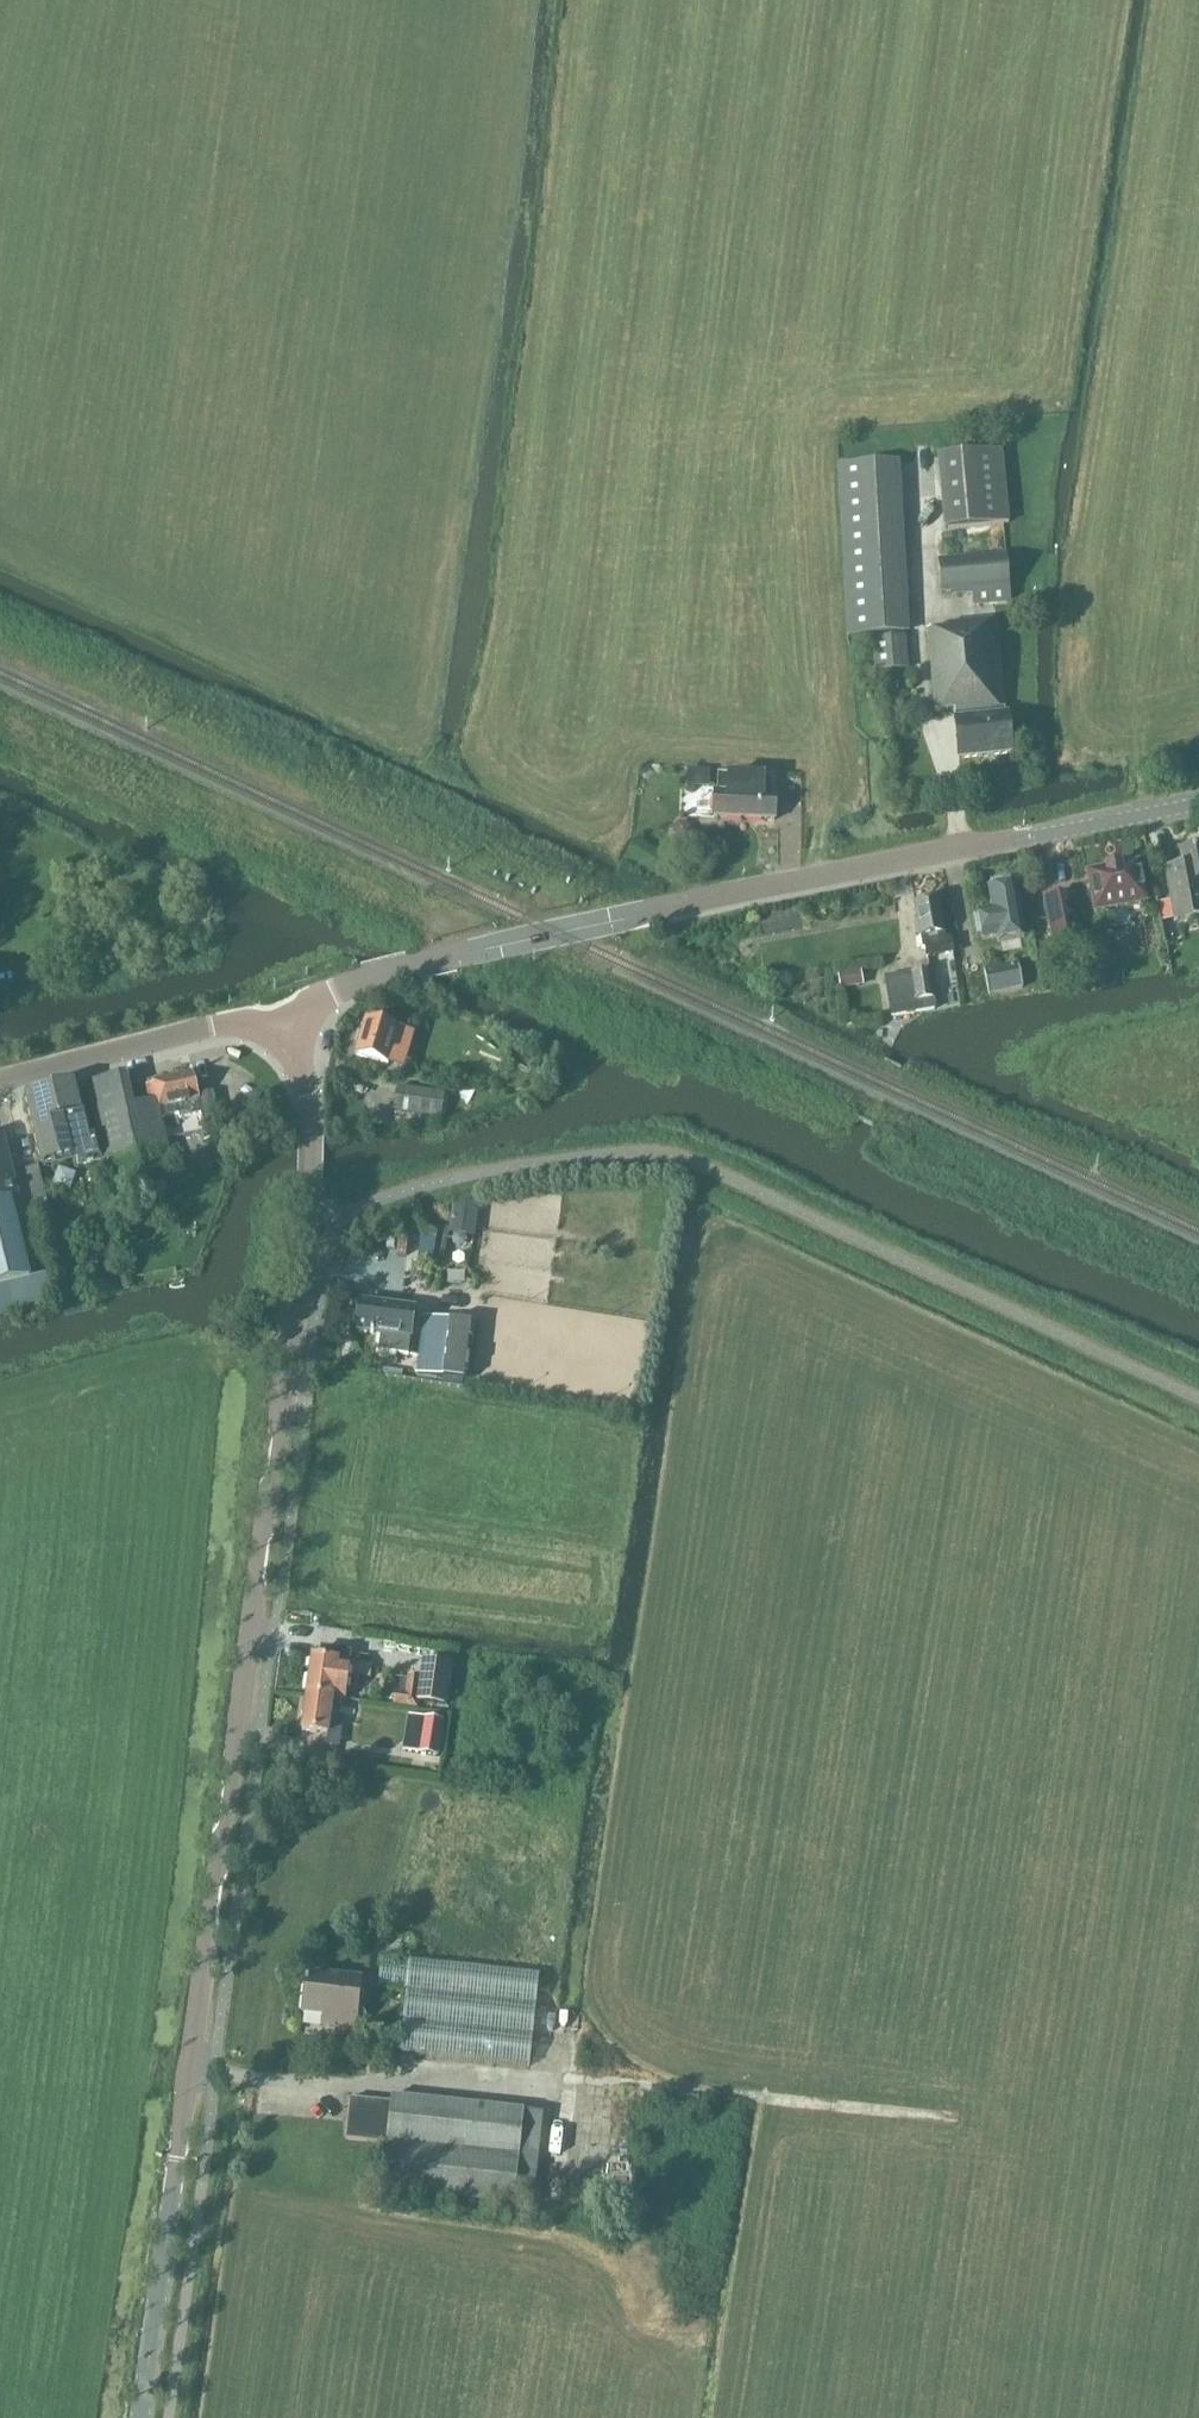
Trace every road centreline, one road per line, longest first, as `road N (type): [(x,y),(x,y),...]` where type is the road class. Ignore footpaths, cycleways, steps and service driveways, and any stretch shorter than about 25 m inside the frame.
road 1 (tertiary): [(142,2417),(312,1179),(312,1111),(286,1016)]
road 2 (tertiary): [(286,1016),(377,978),(491,949),(1198,800)]
road 3 (track): [(193,2073),(321,2084),(457,2072),(954,2118)]
road 4 (track): [(391,726),(505,0)]
road 5 (track): [(391,726),(0,532)]
road 6 (track): [(696,904),(627,849),(513,790),(546,631)]
road 7 (tertiary): [(0,1081),(286,1016)]
road 8 (track): [(1130,658),(1152,809)]
road 9 (track): [(513,790),(391,726)]

